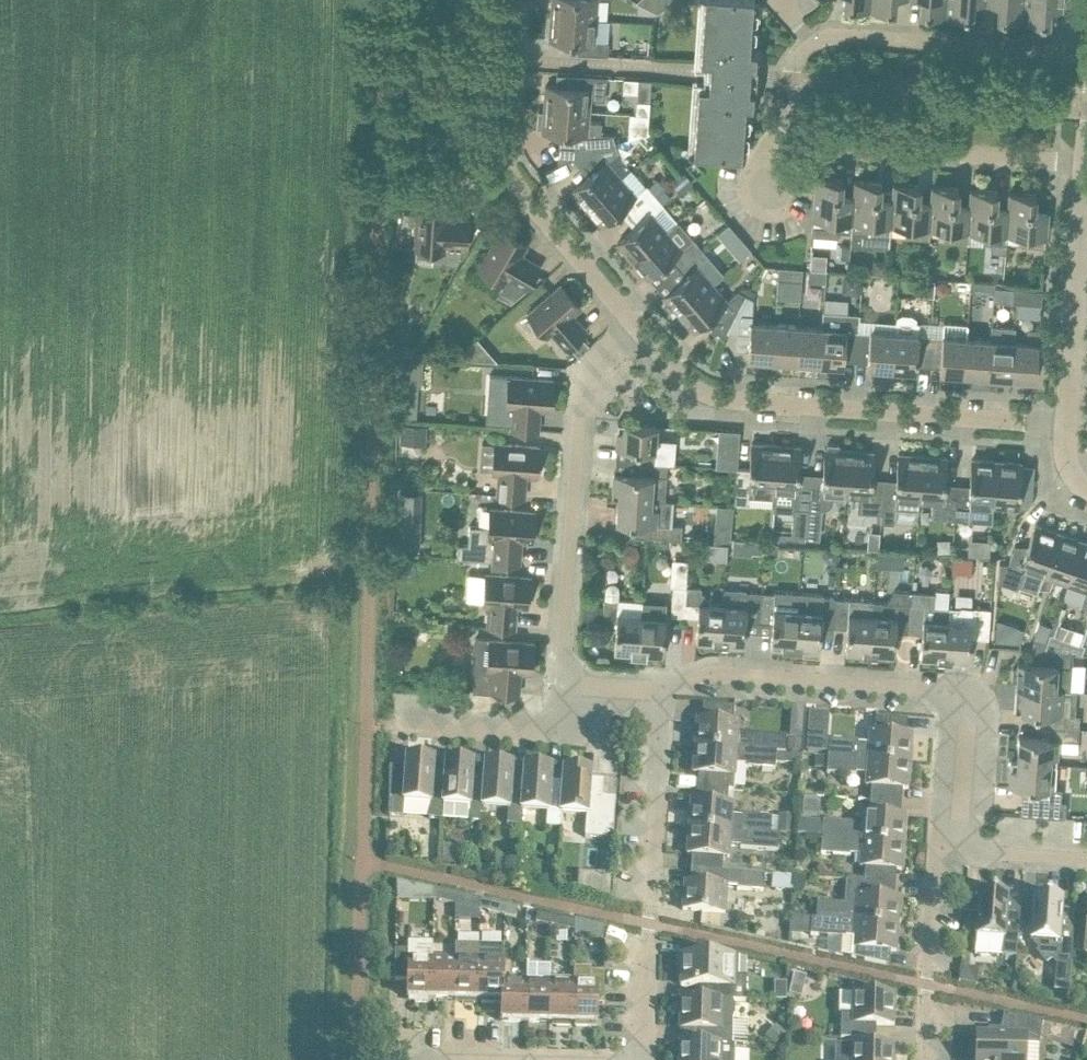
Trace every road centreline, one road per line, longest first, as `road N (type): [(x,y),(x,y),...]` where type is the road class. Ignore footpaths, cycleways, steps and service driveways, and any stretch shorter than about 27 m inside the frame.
road 1 (residential): [(1086,55),(834,37),(798,57),(791,91),(813,131),(840,146),(1085,164)]
road 2 (residential): [(1067,424),(730,400),(691,385),(638,327)]
road 3 (residential): [(970,843),(962,821),(968,739),(957,712),(929,688),(712,673),(665,691)]
road 4 (residential): [(559,684),(582,374),(638,327)]
road 5 (residential): [(642,1059),(665,691)]
road 6 (residential): [(1067,424),(1085,164)]
road 7 (residential): [(928,1059),(937,864),(970,843)]
road 8 (residential): [(559,684),(555,734),(397,726)]
road 9 (residential): [(638,327),(509,170)]
road 10 (residential): [(509,170),(513,0)]

